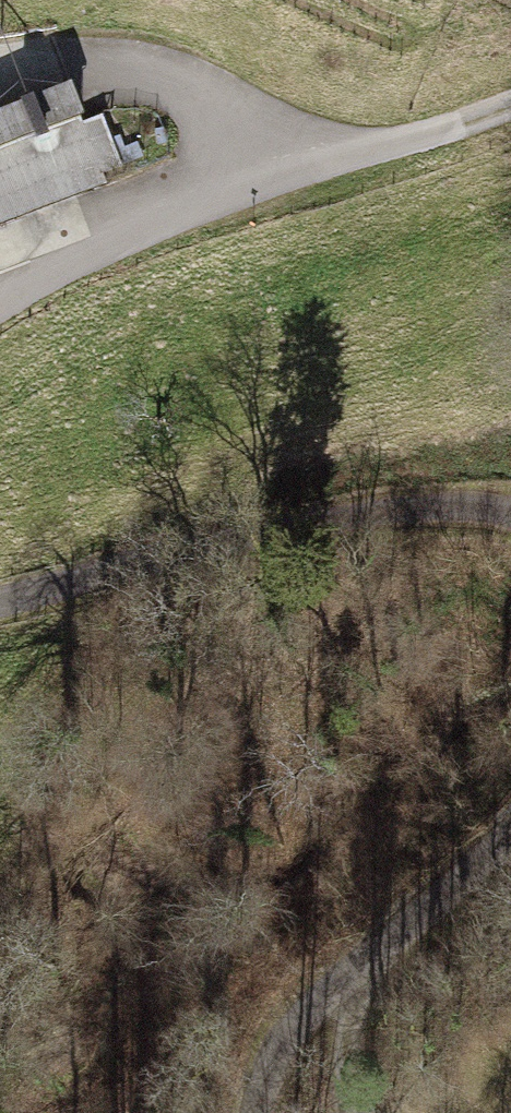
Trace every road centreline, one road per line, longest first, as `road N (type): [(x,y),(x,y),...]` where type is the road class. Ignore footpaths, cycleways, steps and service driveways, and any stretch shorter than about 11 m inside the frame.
road 1 (track): [(510,107),(233,194),(219,136),(178,85),(82,66),(0,78)]
road 2 (track): [(0,598),(312,518),(510,500)]
road 3 (unclassified): [(233,194),(36,279),(0,303)]
road 4 (track): [(510,834),(354,978)]
road 5 (track): [(251,1112),(278,1046),(312,1005),(354,978)]
road 6 (track): [(354,978),(345,1100),(356,1112)]

